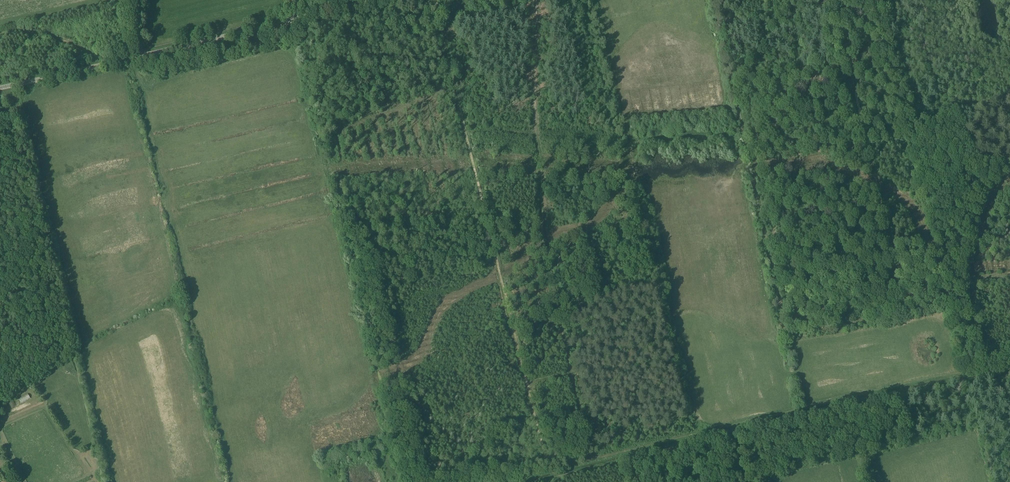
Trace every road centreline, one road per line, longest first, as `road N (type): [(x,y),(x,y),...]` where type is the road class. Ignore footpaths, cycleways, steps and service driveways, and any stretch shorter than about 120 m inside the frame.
road 1 (unclassified): [(140,57),(380,0)]
road 2 (unclassified): [(0,88),(140,57)]

